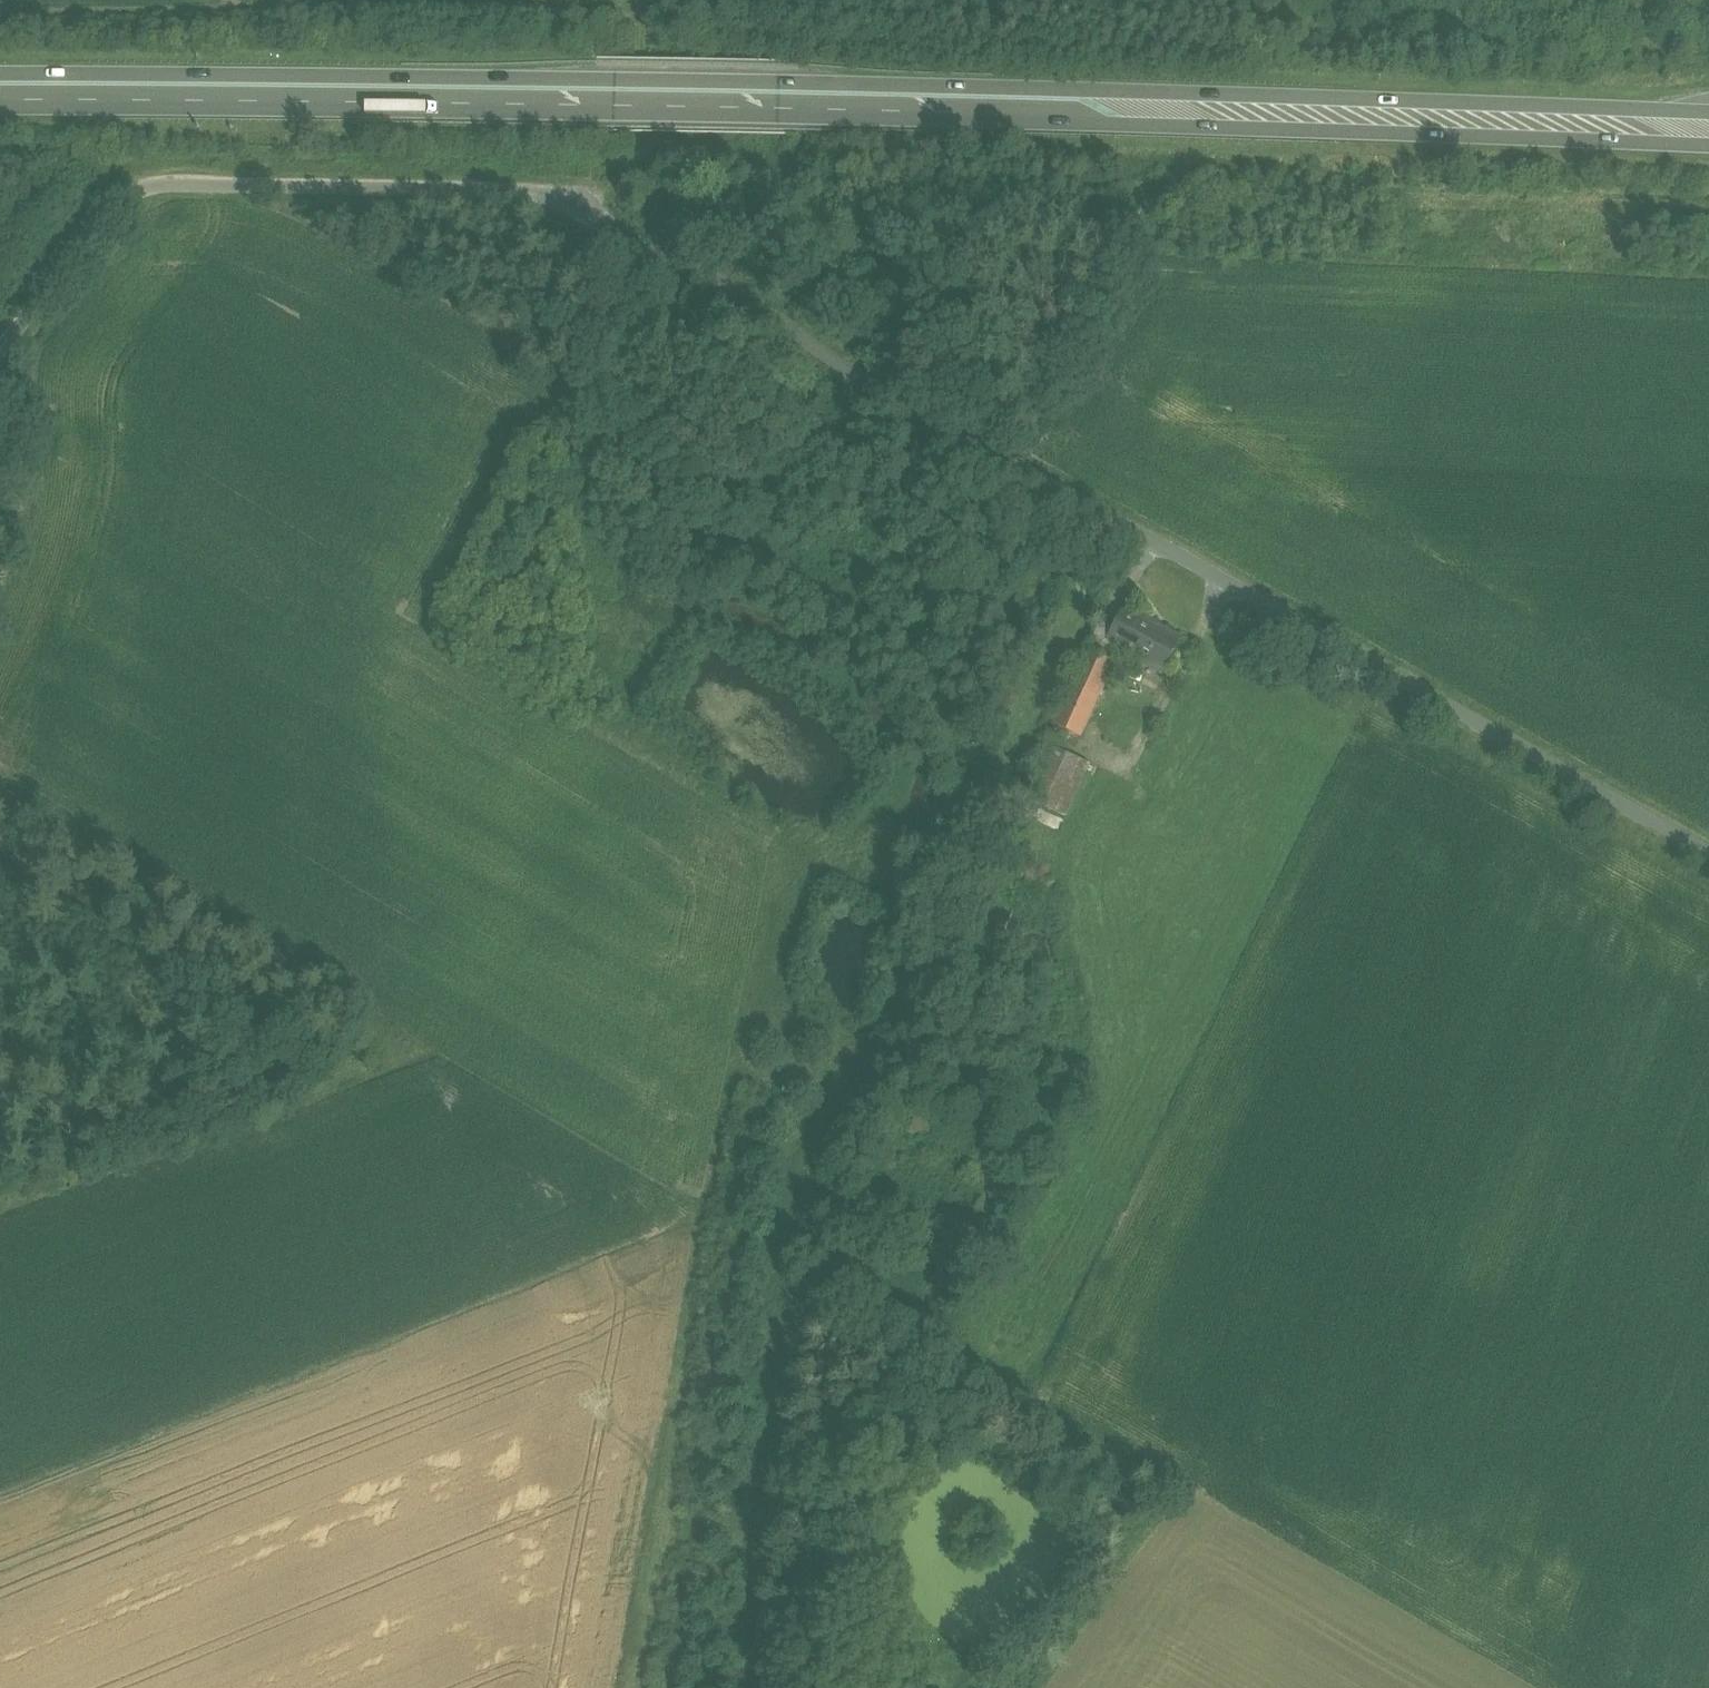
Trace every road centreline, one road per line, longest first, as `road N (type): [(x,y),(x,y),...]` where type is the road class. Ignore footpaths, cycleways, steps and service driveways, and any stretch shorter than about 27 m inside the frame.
road 1 (unclassified): [(1708,850),(1034,470),(716,278),(559,196),(154,187),(106,214),(0,352)]
road 2 (trunk): [(0,87),(796,97),(1708,130)]
road 3 (track): [(332,0),(615,9)]

